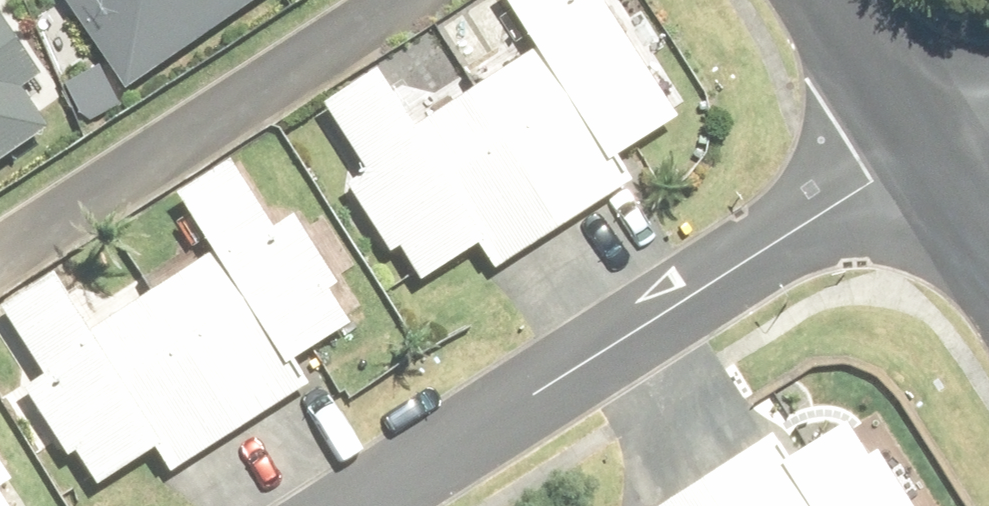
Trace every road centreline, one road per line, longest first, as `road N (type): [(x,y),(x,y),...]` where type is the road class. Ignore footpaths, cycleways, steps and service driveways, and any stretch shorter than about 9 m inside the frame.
road 1 (residential): [(374,505),(931,155)]
road 2 (residential): [(833,0),(931,155)]

